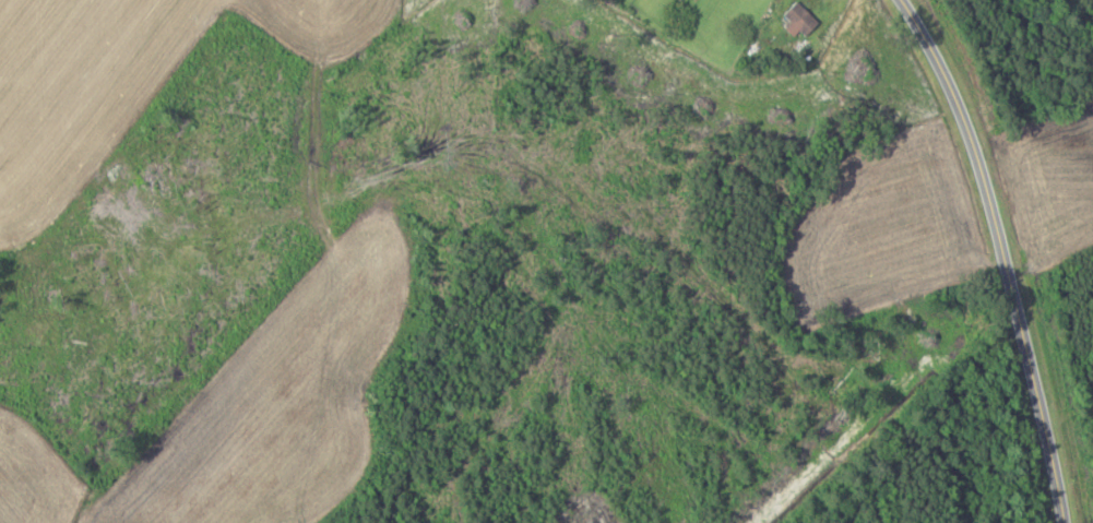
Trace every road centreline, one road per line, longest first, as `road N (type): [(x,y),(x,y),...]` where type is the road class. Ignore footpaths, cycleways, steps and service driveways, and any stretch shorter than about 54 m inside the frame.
road 1 (tertiary): [(1065,522),(976,152),(902,0)]

